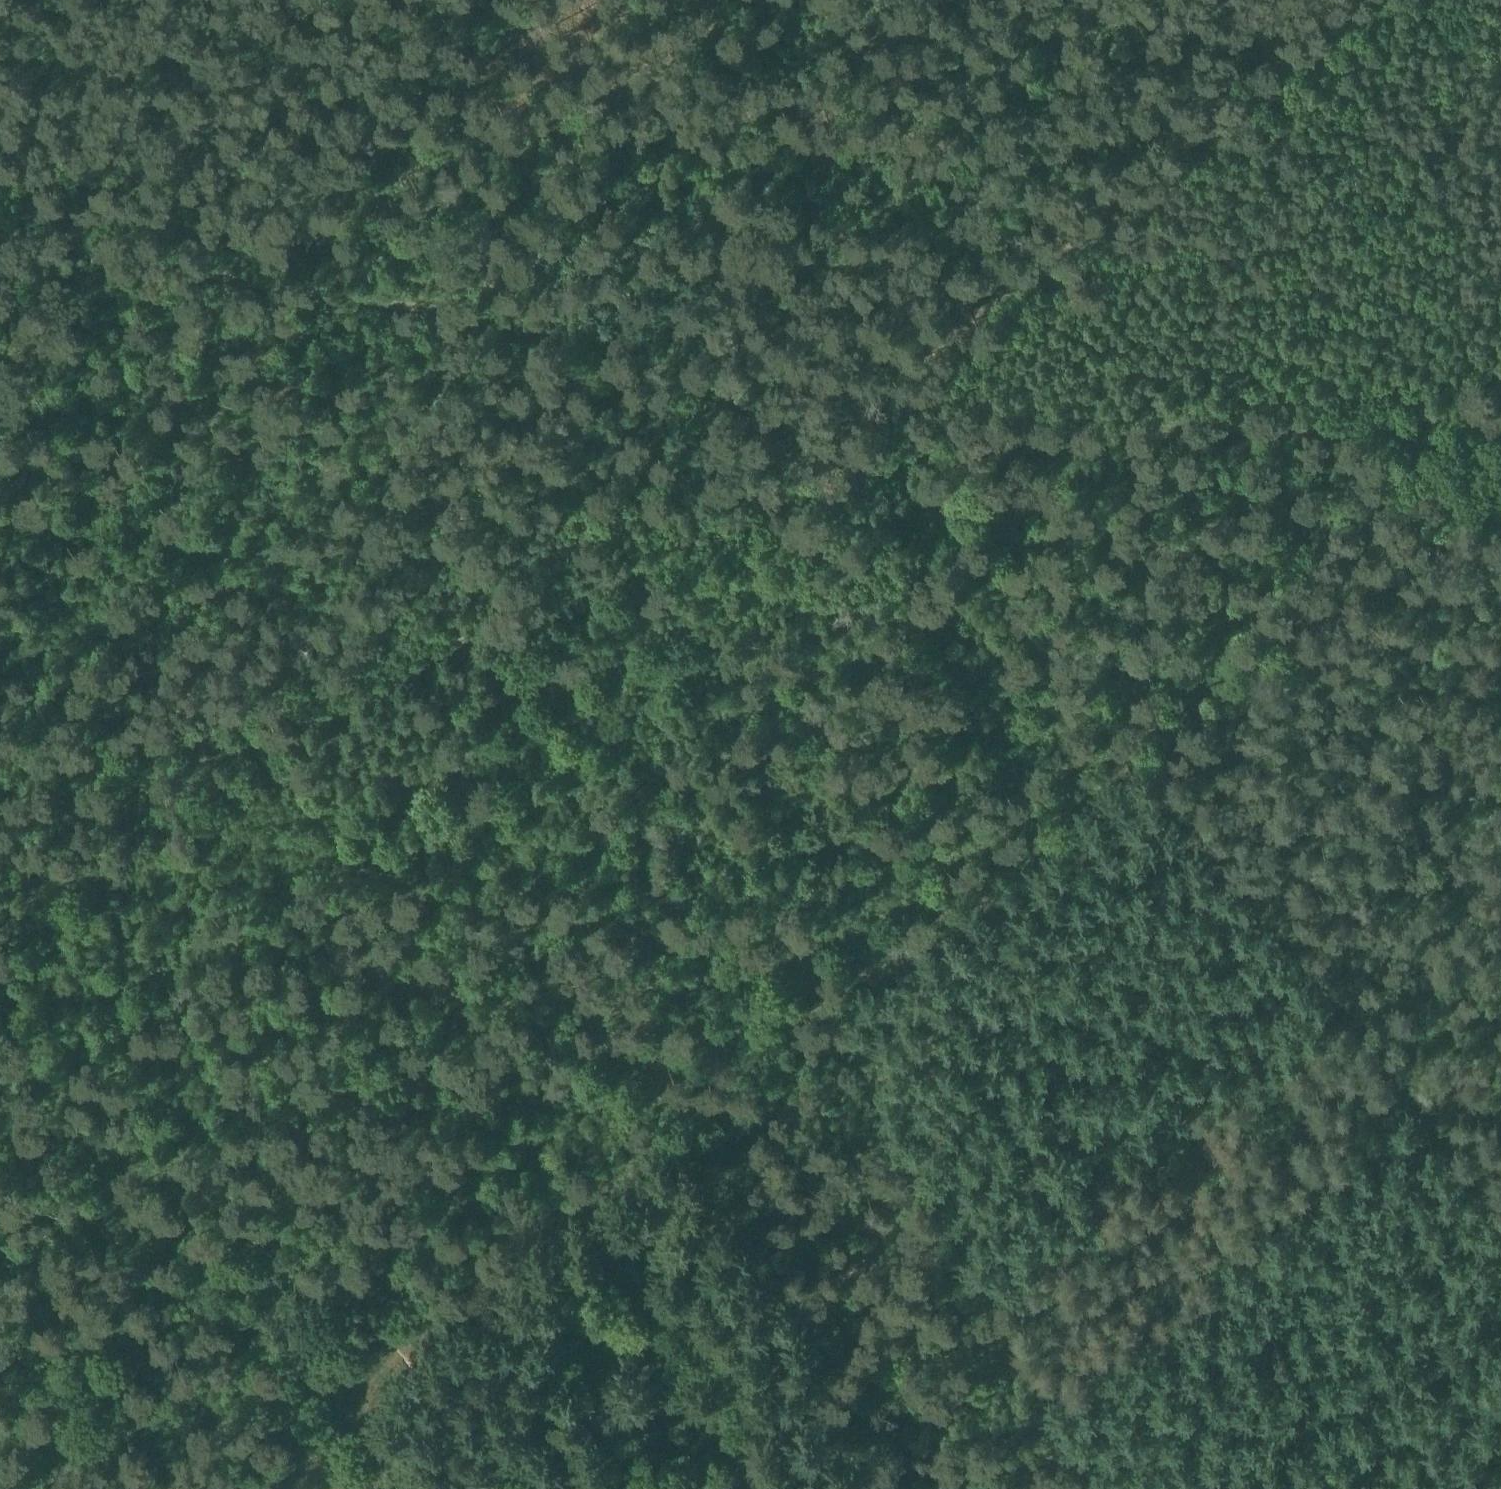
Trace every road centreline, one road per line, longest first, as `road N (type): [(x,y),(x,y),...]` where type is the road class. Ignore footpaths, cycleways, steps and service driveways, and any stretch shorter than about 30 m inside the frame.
road 1 (track): [(1500,528),(1391,427)]
road 2 (track): [(1067,1399),(953,1488)]

